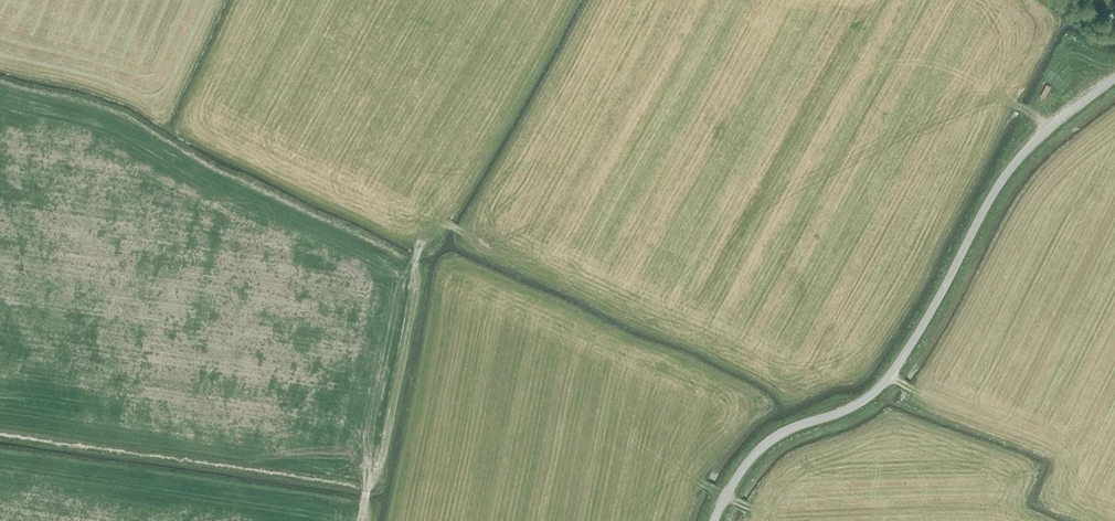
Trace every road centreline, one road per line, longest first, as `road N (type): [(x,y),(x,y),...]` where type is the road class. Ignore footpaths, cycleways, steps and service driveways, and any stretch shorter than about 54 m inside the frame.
road 1 (unclassified): [(713,520),(772,437),(852,407),(883,384),(1005,172),(1114,78)]

